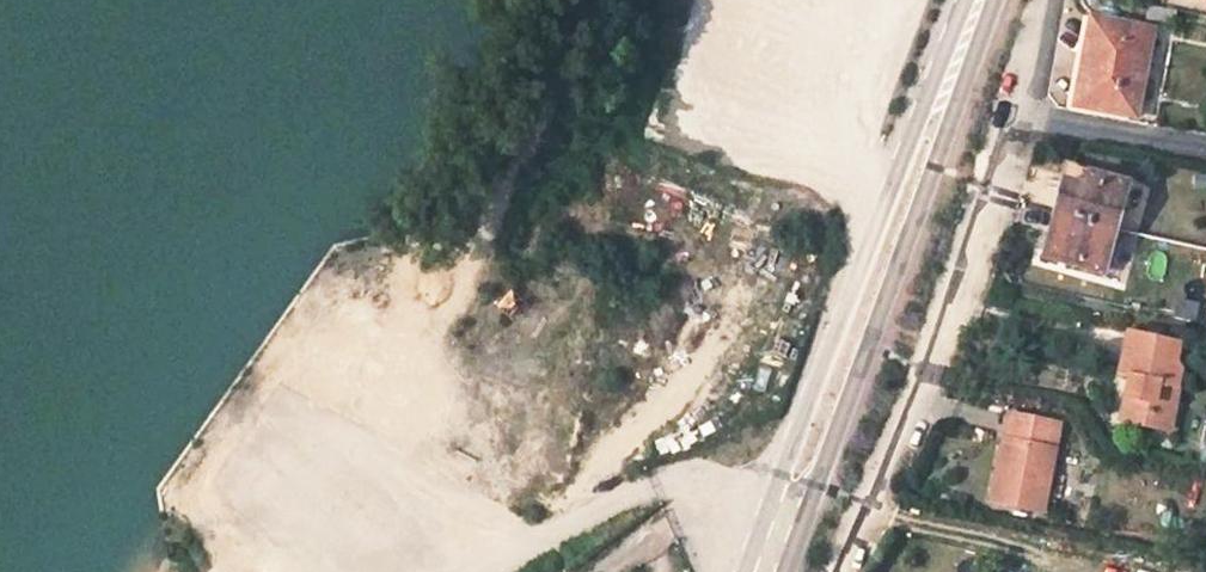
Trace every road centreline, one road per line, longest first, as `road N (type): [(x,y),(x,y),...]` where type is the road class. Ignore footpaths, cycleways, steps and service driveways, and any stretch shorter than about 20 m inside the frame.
road 1 (secondary): [(766,571),(979,0)]
road 2 (residential): [(837,571),(917,389),(1009,114)]
road 3 (track): [(715,487),(652,486),(522,547),(276,426)]
road 4 (track): [(598,571),(715,487),(788,514)]
road 5 (residential): [(1009,114),(1205,146)]

